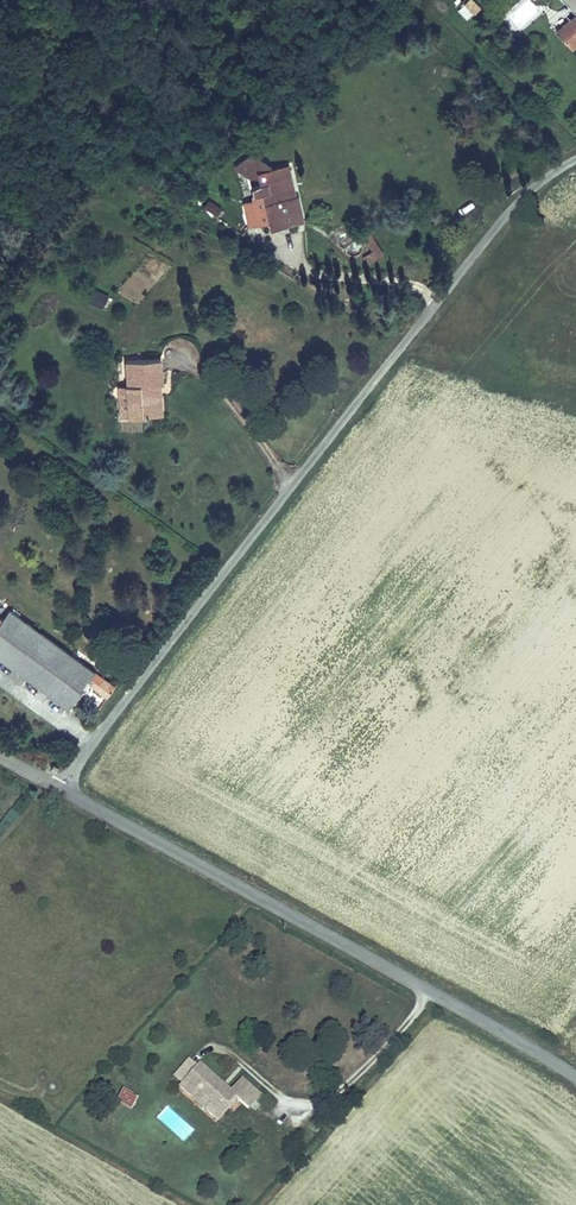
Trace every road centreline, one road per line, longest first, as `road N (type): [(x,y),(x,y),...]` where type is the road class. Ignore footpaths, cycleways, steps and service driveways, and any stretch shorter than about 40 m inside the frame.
road 1 (tertiary): [(0,757),(575,1080)]

